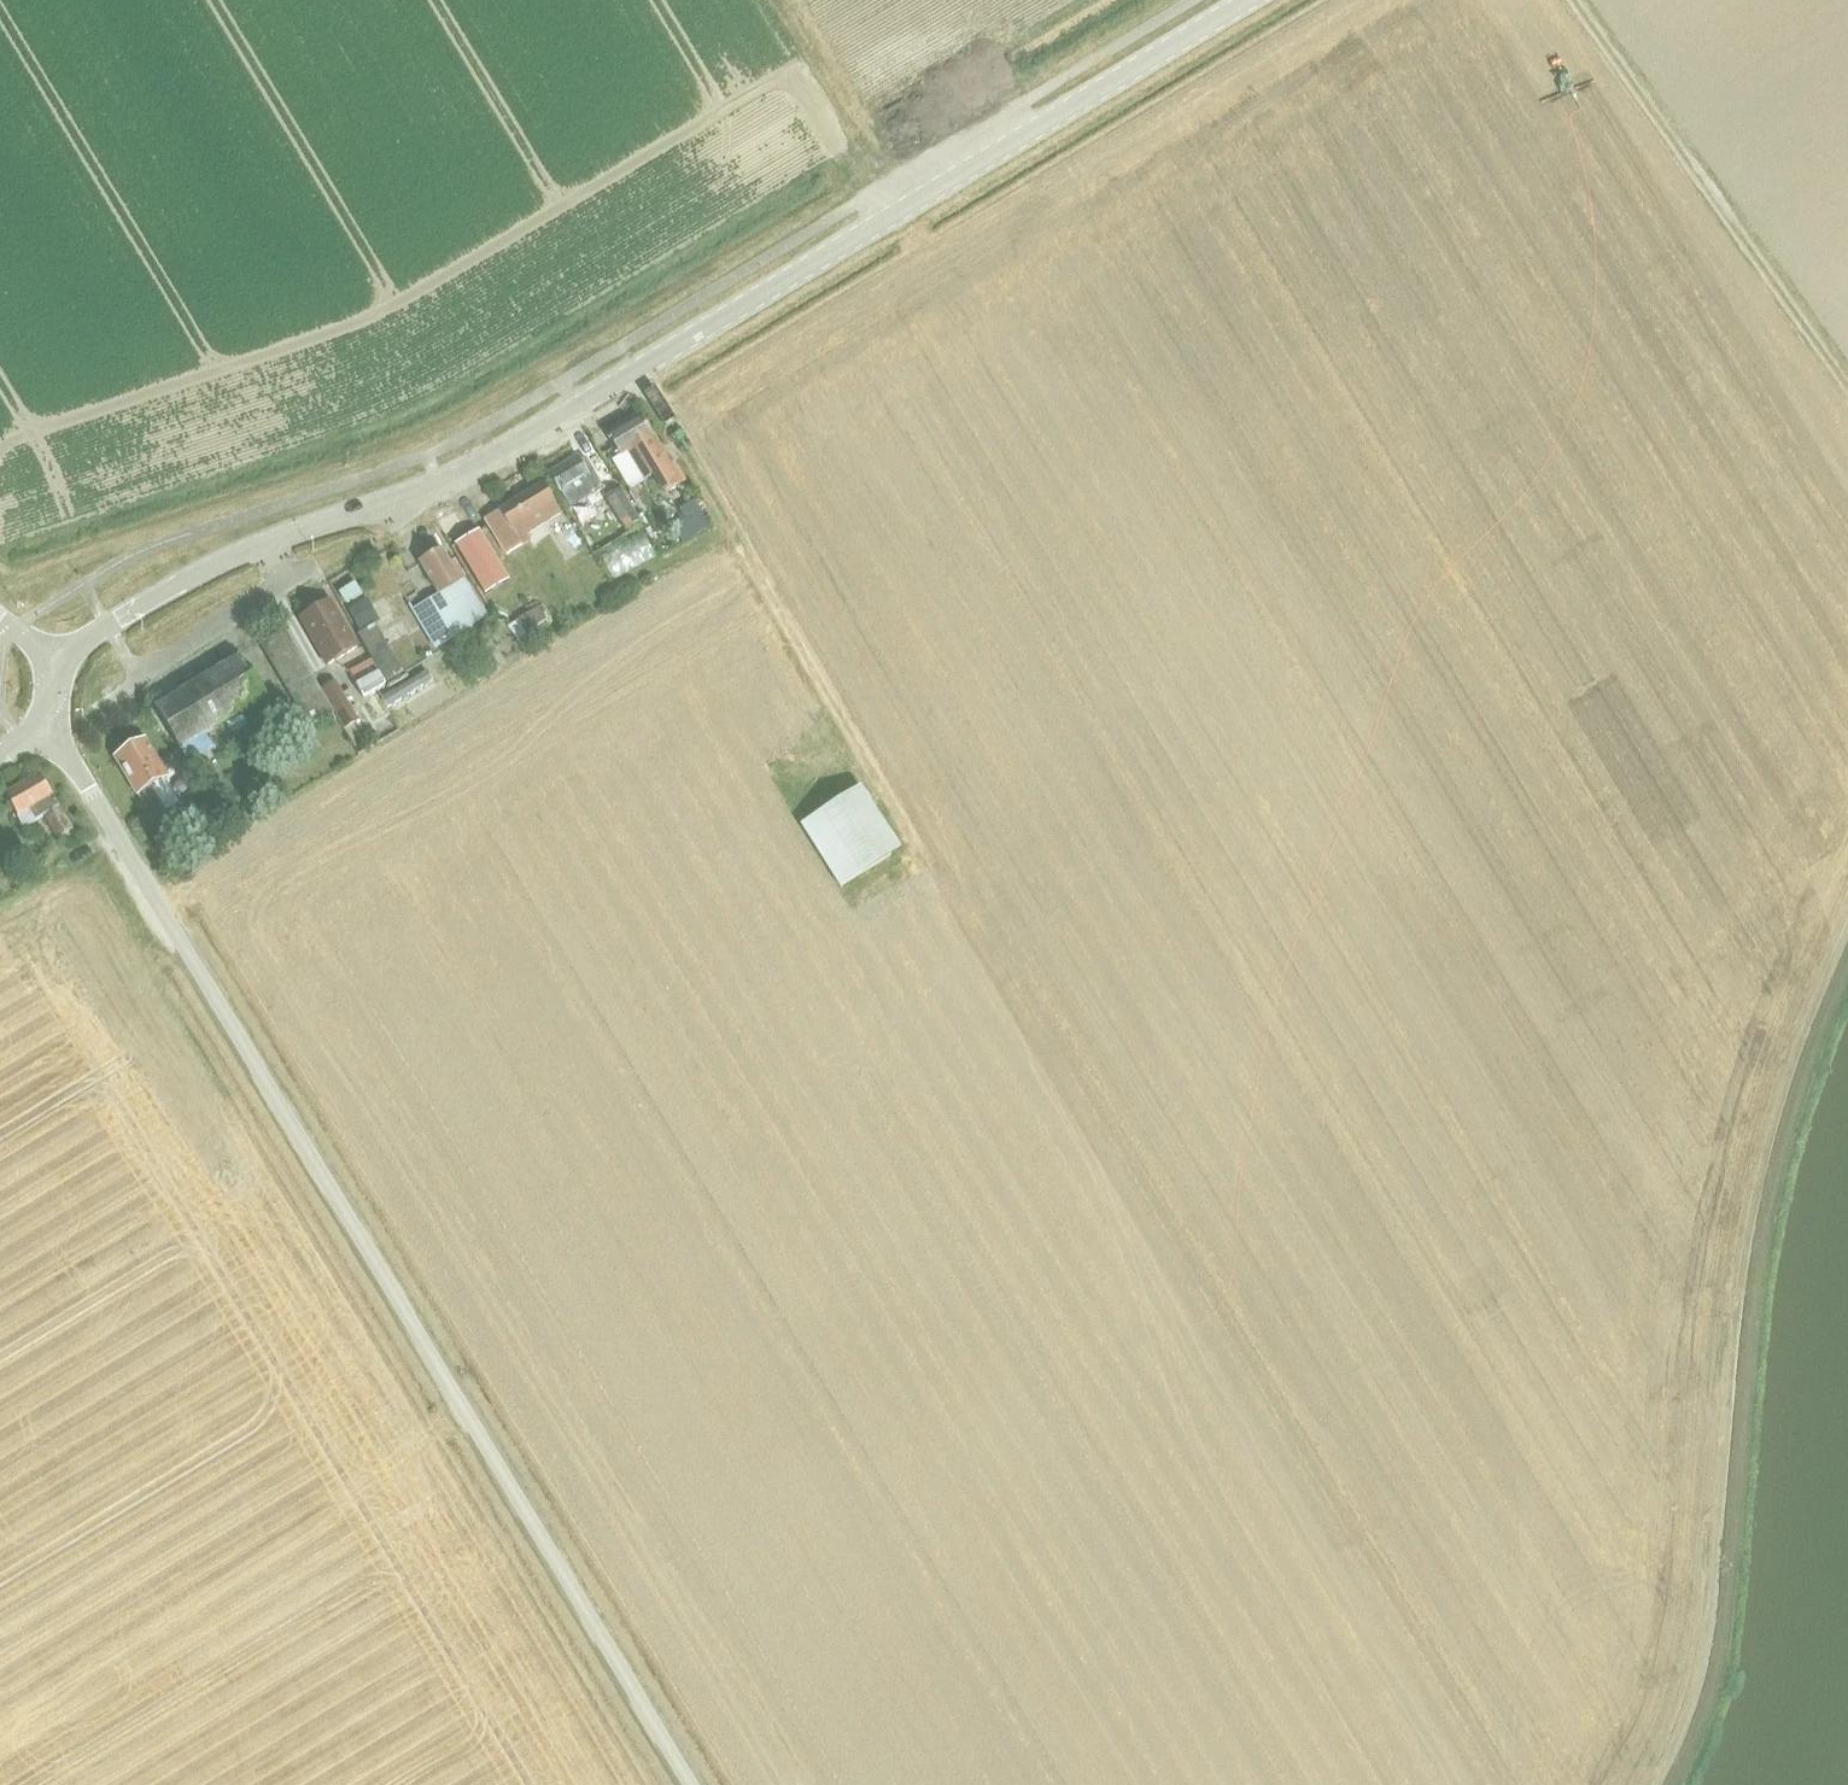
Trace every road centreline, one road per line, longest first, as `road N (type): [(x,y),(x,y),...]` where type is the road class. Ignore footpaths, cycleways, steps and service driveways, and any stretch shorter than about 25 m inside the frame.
road 1 (unclassified): [(691,1784),(52,731),(38,723)]
road 2 (tertiary): [(265,540),(440,486),(1251,0)]
road 3 (track): [(927,859),(637,375)]
road 4 (tertiary): [(109,626),(265,540)]
road 5 (residential): [(143,682),(293,586)]

